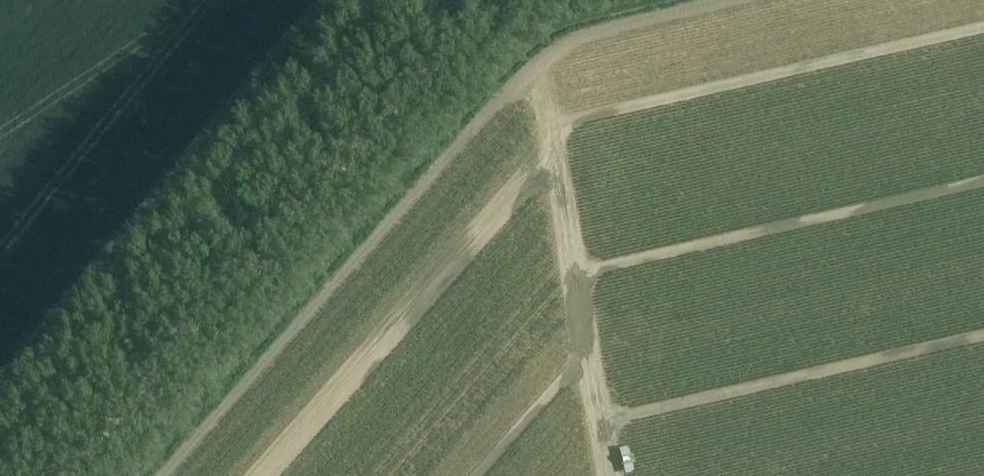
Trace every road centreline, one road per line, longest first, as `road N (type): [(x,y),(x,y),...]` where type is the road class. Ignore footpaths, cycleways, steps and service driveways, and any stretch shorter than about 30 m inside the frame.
road 1 (track): [(511,0),(441,59),(63,475)]

